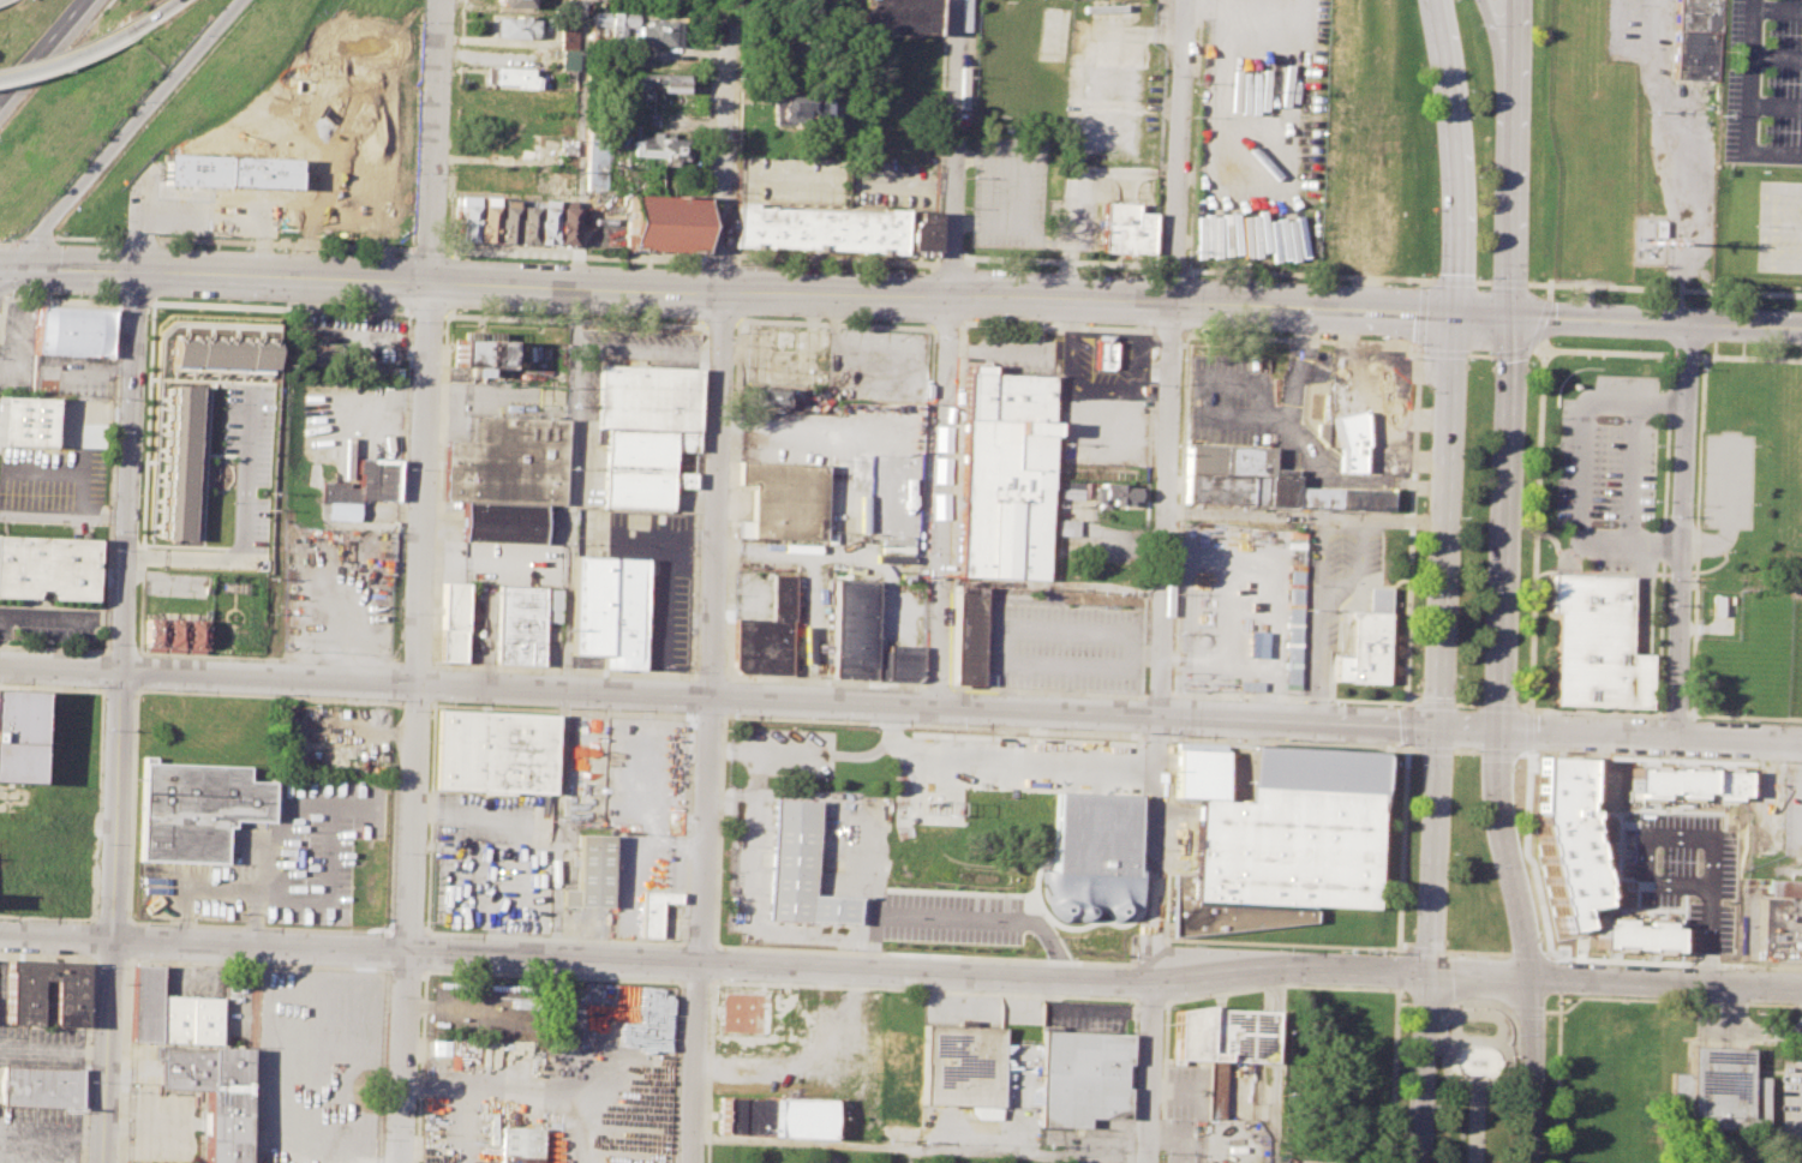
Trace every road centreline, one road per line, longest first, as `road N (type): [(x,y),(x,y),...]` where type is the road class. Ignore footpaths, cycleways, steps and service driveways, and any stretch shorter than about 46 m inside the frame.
road 1 (secondary): [(1801,991),(1281,969),(1155,982),(110,941)]
road 2 (residential): [(121,671),(1438,726)]
road 3 (residential): [(1185,0),(1147,1162)]
road 4 (residential): [(730,46),(693,1162)]
road 5 (primary): [(1527,1162),(1531,979),(1497,787),(1510,317),(1507,95)]
road 6 (residential): [(430,282),(396,1162)]
road 7 (primary): [(1454,314),(1422,1162)]
road 8 (secondary): [(137,272),(951,304)]
road 9 (secondary): [(951,304),(1510,317)]
road 10 (residential): [(1692,326),(1674,736)]
road 11 (residential): [(935,705),(951,304)]
road 12 (tertiary): [(137,272),(121,671)]
road 13 (motorway): [(0,269),(242,0)]
road 14 (primary): [(1431,0),(1450,124),(1454,314)]
road 15 (residential): [(960,0),(951,304)]
road 16 (residential): [(1498,729),(1801,742)]
road 17 (tertiary): [(1510,317),(1801,329)]
road 18 (residential): [(430,282),(440,0)]
road 19 (tertiary): [(121,671),(110,941)]
road 20 (secondary): [(110,941),(103,1162)]
road 21 (secondary): [(0,271),(137,272)]
road 22 (motorway): [(0,97),(84,0)]
road 23 (motorway): [(0,76),(121,34)]
road 24 (tertiary): [(0,666),(121,671)]

